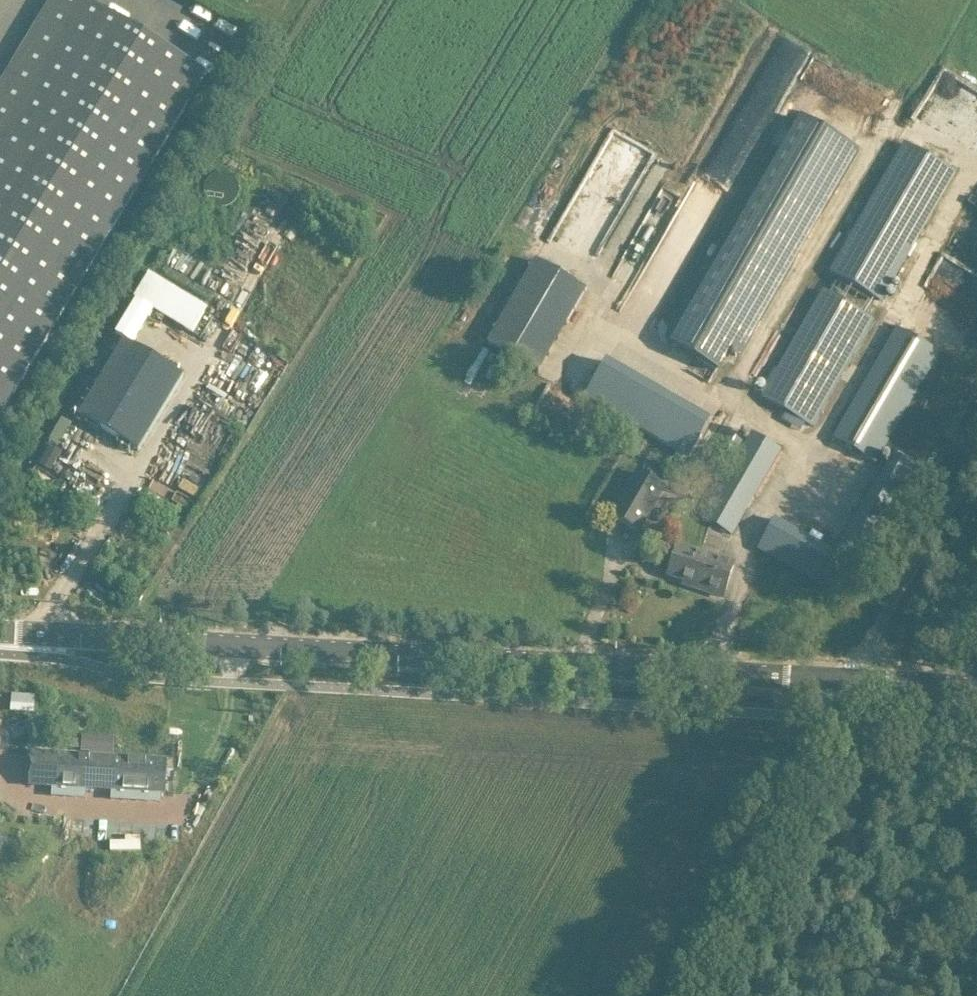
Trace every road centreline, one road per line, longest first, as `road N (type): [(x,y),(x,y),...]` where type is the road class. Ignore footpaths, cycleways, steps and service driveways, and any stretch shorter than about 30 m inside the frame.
road 1 (secondary): [(976,689),(0,631)]
road 2 (track): [(976,431),(831,680),(823,719),(670,995)]

